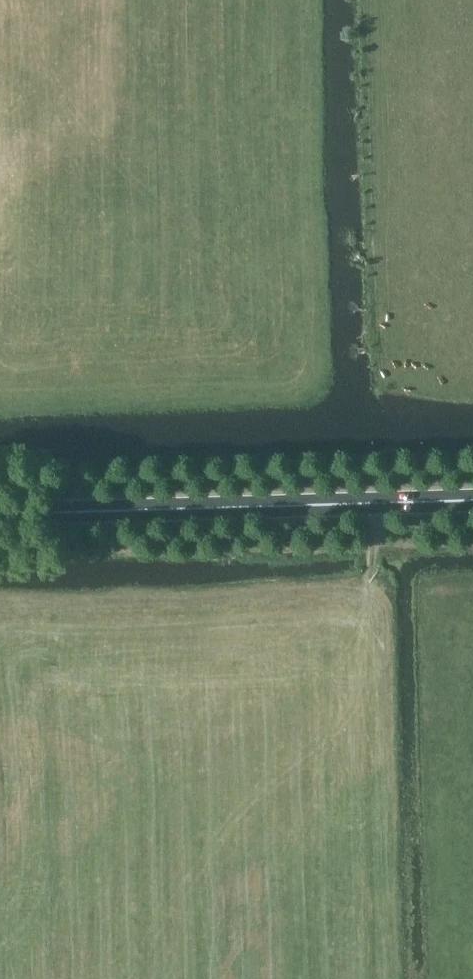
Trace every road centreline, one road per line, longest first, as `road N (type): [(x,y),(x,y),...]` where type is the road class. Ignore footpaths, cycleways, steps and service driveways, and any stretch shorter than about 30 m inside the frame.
road 1 (tertiary): [(472,499),(76,512)]

